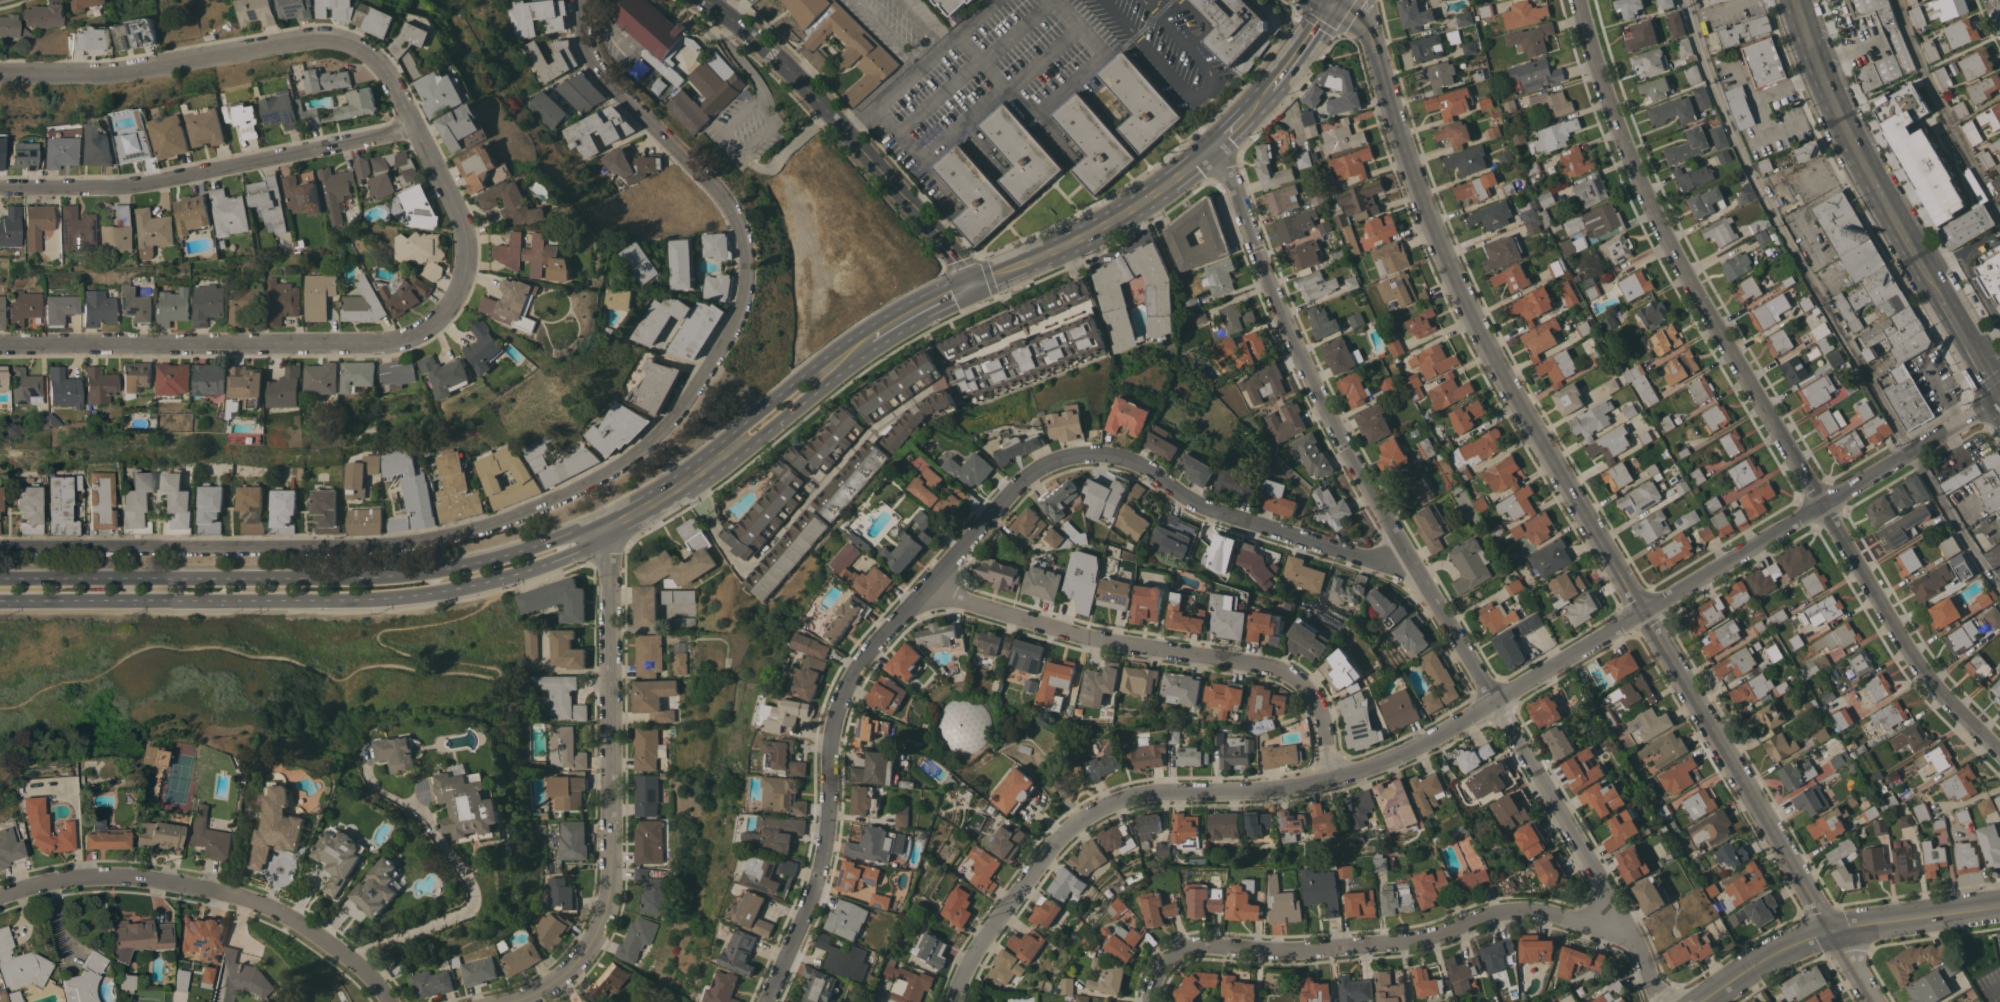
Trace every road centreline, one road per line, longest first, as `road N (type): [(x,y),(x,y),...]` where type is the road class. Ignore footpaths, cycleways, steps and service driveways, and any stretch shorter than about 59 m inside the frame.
road 1 (residential): [(586,0),(586,50),(600,74),(728,199),(749,247),(746,300),(734,331),(678,416),(645,448),(546,504),(439,537),(347,546),(0,548)]
road 2 (residential): [(0,74),(137,70),(313,38),(358,43),(391,72),(468,239),(461,290),(445,313),(406,339),(0,345)]
road 3 (residential): [(1408,554),(1369,559),(1207,507),(1143,465),(1112,455),(1050,460),(1030,473),(848,682),(830,748),(819,870),(764,1001)]
road 4 (tertiary): [(1577,0),(1629,154),(1673,248),(1915,660),(1999,753)]
road 5 (residential): [(1333,1),(1375,48),(1442,248),(1503,376),(1642,612)]
road 6 (residential): [(1495,700),(1387,760),(1331,779),(1274,789),(1156,791),(1083,816),(1050,846),(981,939),(953,1001)]
road 7 (secondary): [(0,600),(370,599),(548,564)]
road 8 (residential): [(1624,926),(1529,909),(1408,943),(1190,948),(1156,972),(1150,1001)]
road 9 (residential): [(604,539),(609,887),(600,924),(566,971),(507,1001)]
road 10 (secondary): [(501,556),(372,577),(0,578)]
road 11 (residential): [(1331,779),(1314,700),(1287,673),(1083,636),(926,585)]
road 12 (secondary): [(966,273),(869,324),(679,471),(595,520)]
road 13 (residential): [(1217,154),(1297,352),(1408,554)]
road 14 (residential): [(1408,554),(1624,926)]
road 15 (residential): [(391,1001),(339,948),(242,896),(103,876),(0,897)]
road 16 (residential): [(418,128),(122,187),(0,188)]
road 17 (residential): [(1999,398),(1642,612)]
road 18 (tertiary): [(966,273),(954,250),(771,52),(706,0)]
road 19 (residential): [(1642,612),(1833,931)]
road 20 (secondary): [(604,539),(691,488),(871,348)]
road 21 (primary): [(1794,0),(1837,108),(1940,290)]
road 22 (secondary): [(974,293),(1101,236),(1217,154)]
road 23 (secondary): [(1205,140),(1091,219),(966,273)]
road 24 (residential): [(1642,612),(1495,700)]
road 25 (tertiary): [(1999,902),(1833,931)]
road 26 (tertiary): [(1833,931),(1776,952),(1702,1001)]
road 27 (secondary): [(1333,1),(1240,105)]
road 28 (primary): [(1940,290),(1999,395)]

